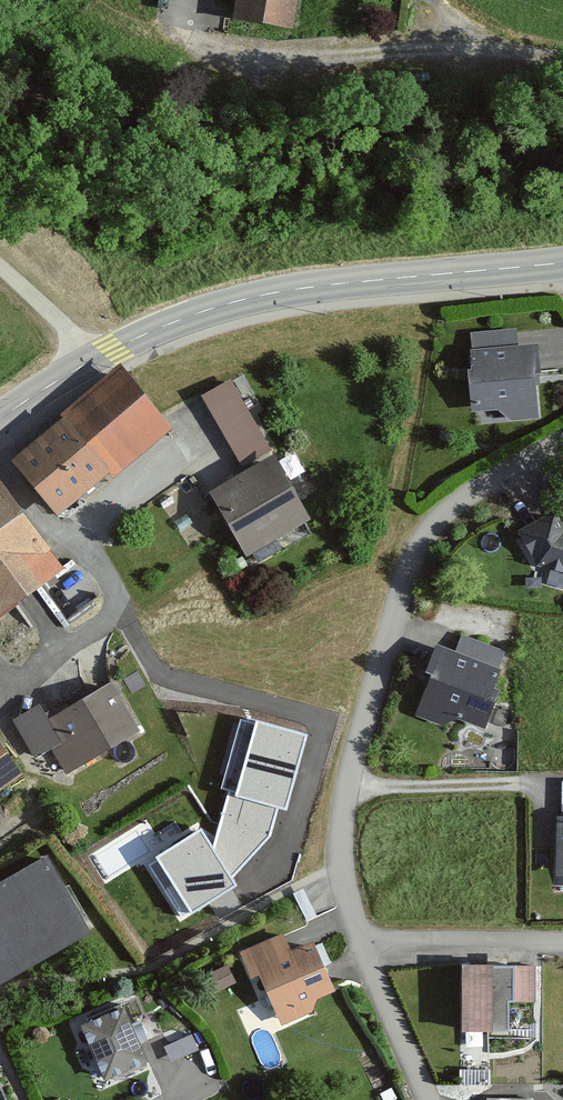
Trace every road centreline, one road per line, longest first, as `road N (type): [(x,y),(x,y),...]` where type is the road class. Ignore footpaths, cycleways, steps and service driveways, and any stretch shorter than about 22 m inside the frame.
road 1 (unclassified): [(428,1099),(364,952),(343,871),(344,803),(428,522),(468,490),(562,444)]
road 2 (tertiary): [(0,418),(113,349),(238,301),(562,262)]

